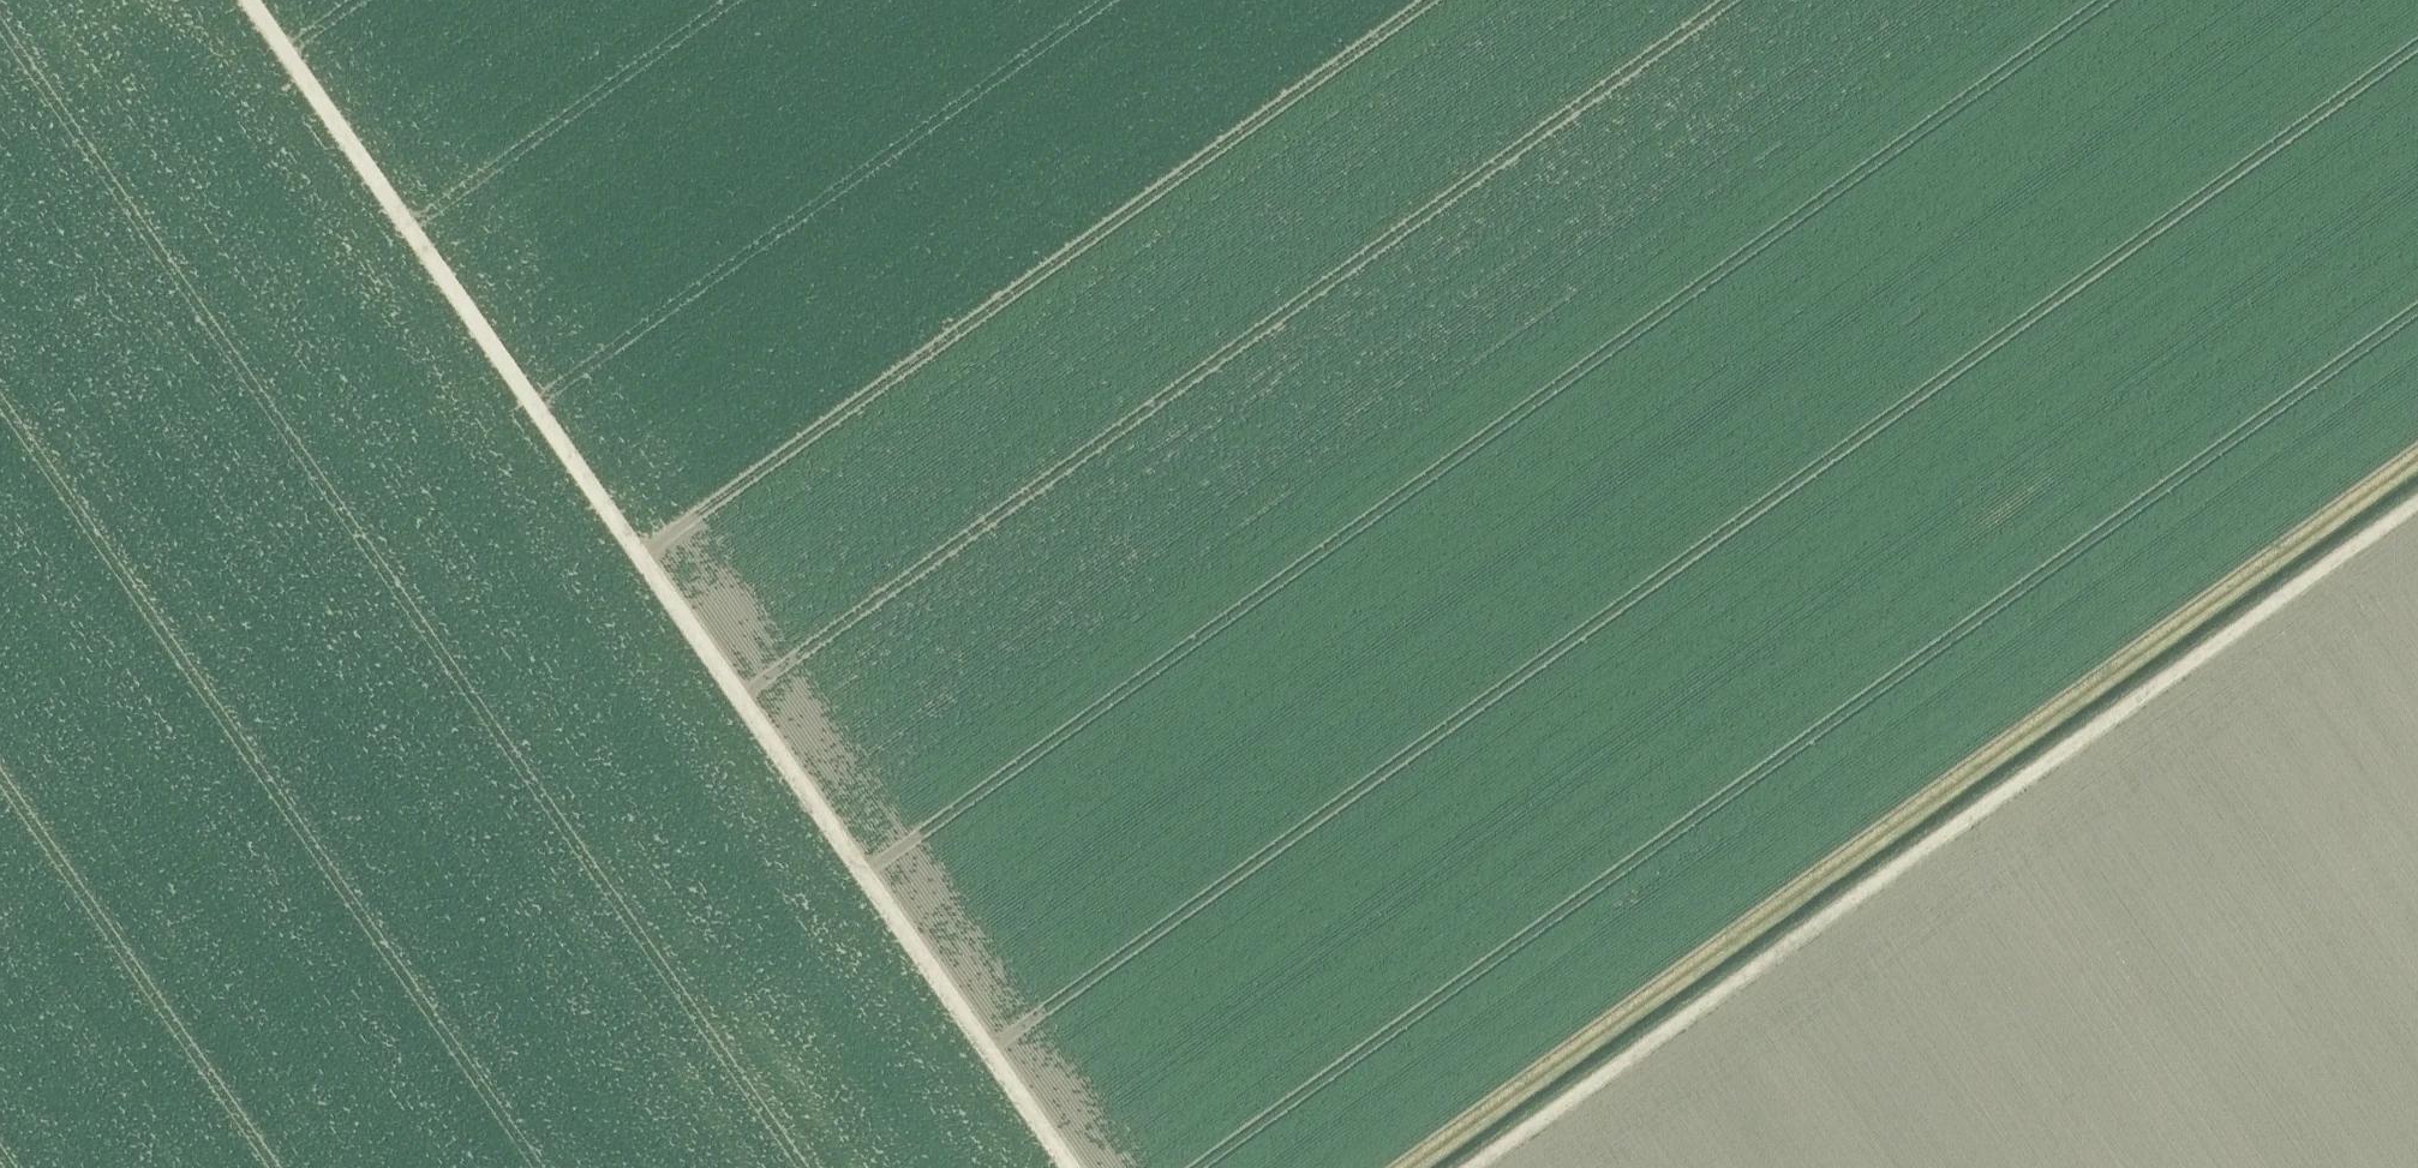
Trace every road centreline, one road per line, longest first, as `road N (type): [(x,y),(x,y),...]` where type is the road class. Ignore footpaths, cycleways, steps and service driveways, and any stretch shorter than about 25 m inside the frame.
road 1 (track): [(249,0),(1069,1167)]
road 2 (track): [(2417,504),(1471,1167)]

